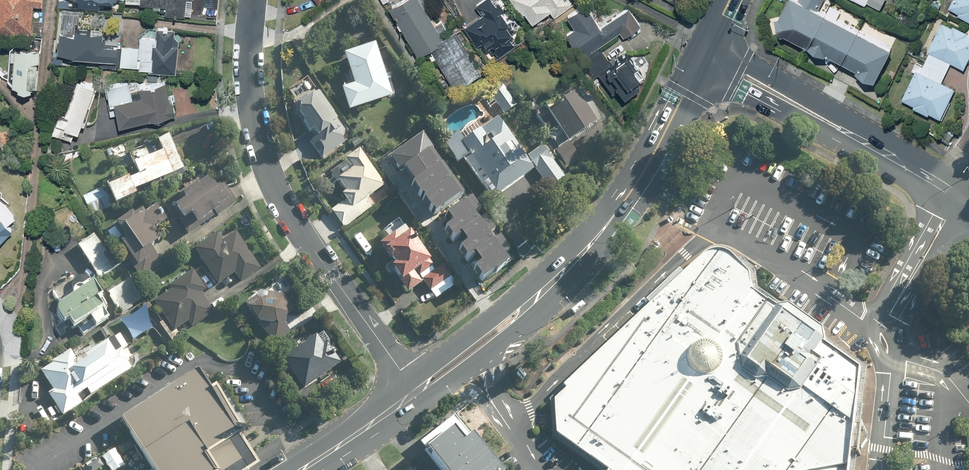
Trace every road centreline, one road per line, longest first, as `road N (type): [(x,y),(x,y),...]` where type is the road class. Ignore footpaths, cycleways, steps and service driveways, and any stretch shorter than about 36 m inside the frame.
road 1 (residential): [(417,392),(276,189),(252,93),(253,0)]
road 2 (primary): [(698,67),(620,209),(545,291)]
road 3 (secondary): [(710,43),(820,104),(860,138)]
road 4 (secondary): [(860,138),(808,123),(698,67)]
road 5 (primary): [(545,291),(529,321),(499,346),(453,382),(417,392)]
road 6 (primary): [(417,392),(434,363),(513,304),(545,291)]
road 7 (primary): [(417,392),(302,469)]
road 8 (secondary): [(968,203),(860,138)]

